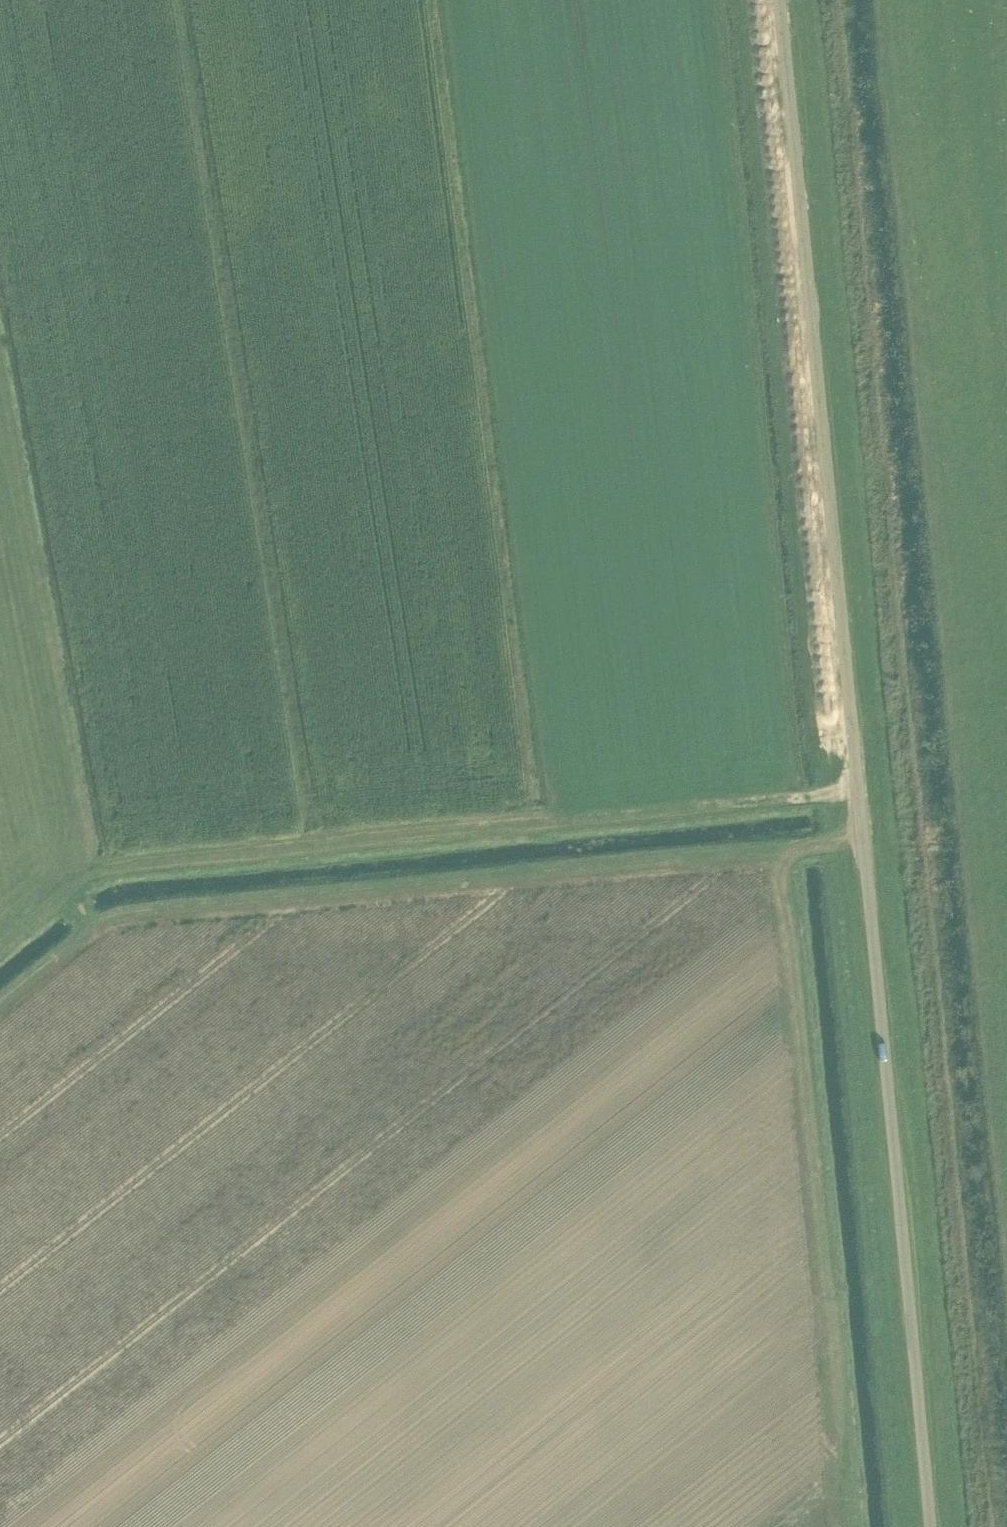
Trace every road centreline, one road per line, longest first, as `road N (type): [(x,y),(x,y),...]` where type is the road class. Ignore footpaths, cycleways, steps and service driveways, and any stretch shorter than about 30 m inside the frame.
road 1 (unclassified): [(931,1526),(777,0)]

